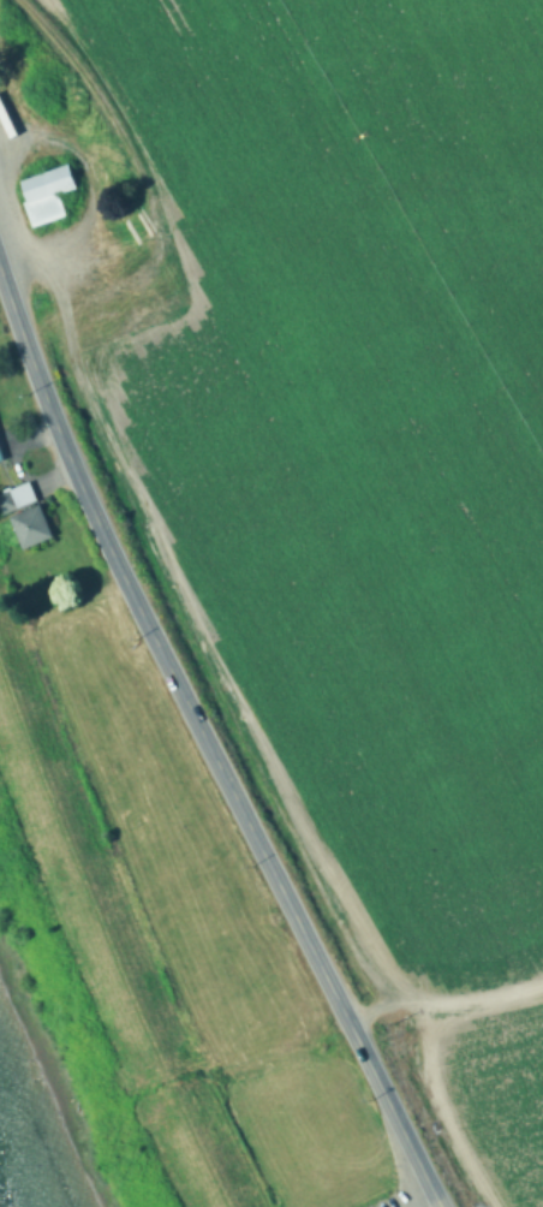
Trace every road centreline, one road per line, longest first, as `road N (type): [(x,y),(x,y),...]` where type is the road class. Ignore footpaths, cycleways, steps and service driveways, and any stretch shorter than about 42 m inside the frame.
road 1 (secondary): [(350,1016),(127,585),(0,264)]
road 2 (secondary): [(430,1188),(350,1016)]

